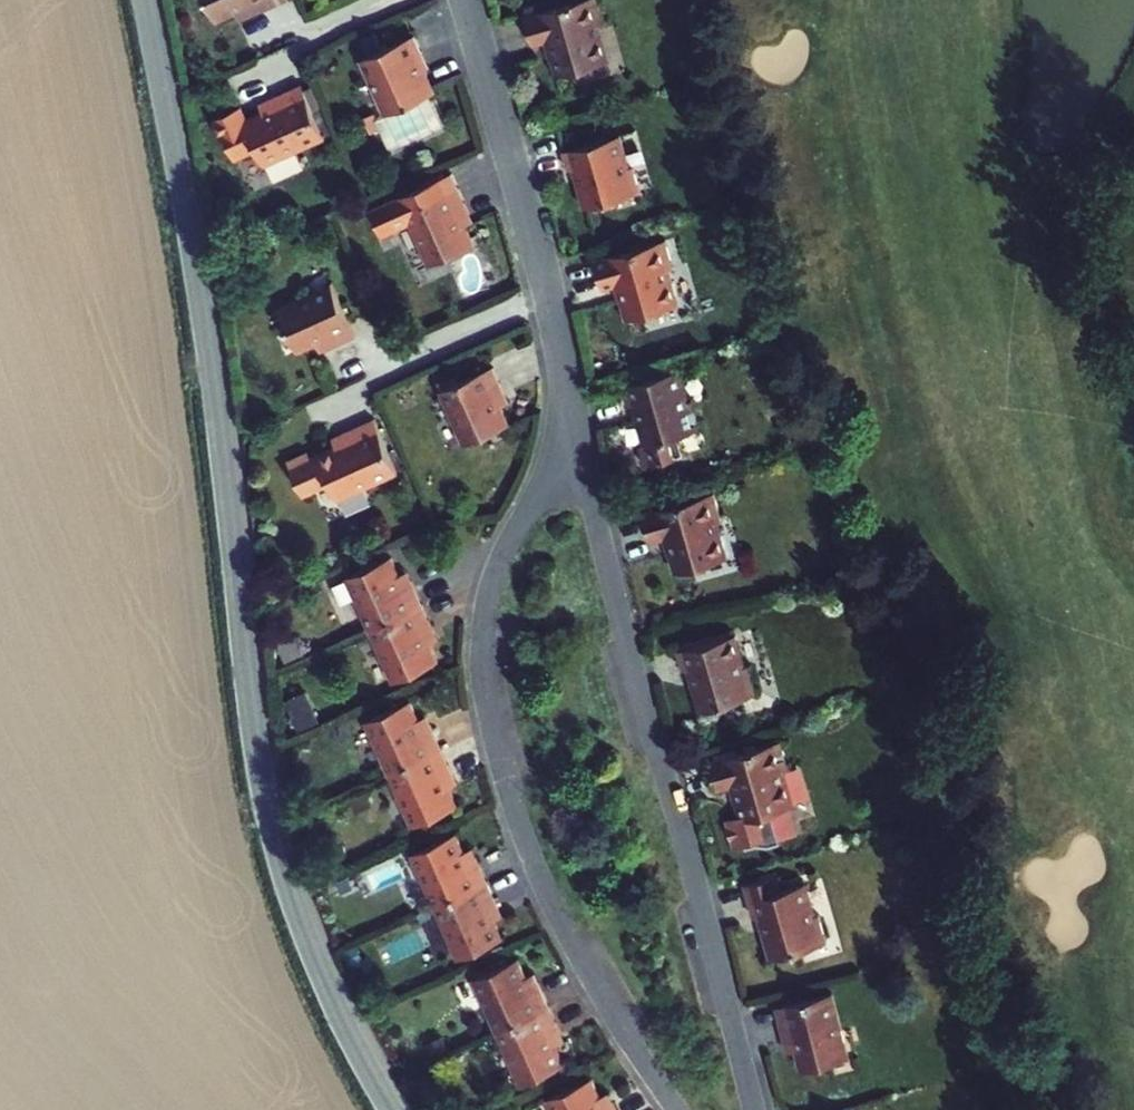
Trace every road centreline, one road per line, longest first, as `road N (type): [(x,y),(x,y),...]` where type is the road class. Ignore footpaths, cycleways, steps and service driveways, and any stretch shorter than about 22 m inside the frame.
road 1 (unclassified): [(391,1109),(321,973),(269,804),(203,296),(147,0)]
road 2 (residential): [(679,1109),(548,900),(517,823),(487,698),(489,588),(565,448),(573,399)]
road 3 (residential): [(573,399),(594,512),(755,1109)]
road 4 (residential): [(469,0),(573,399)]

